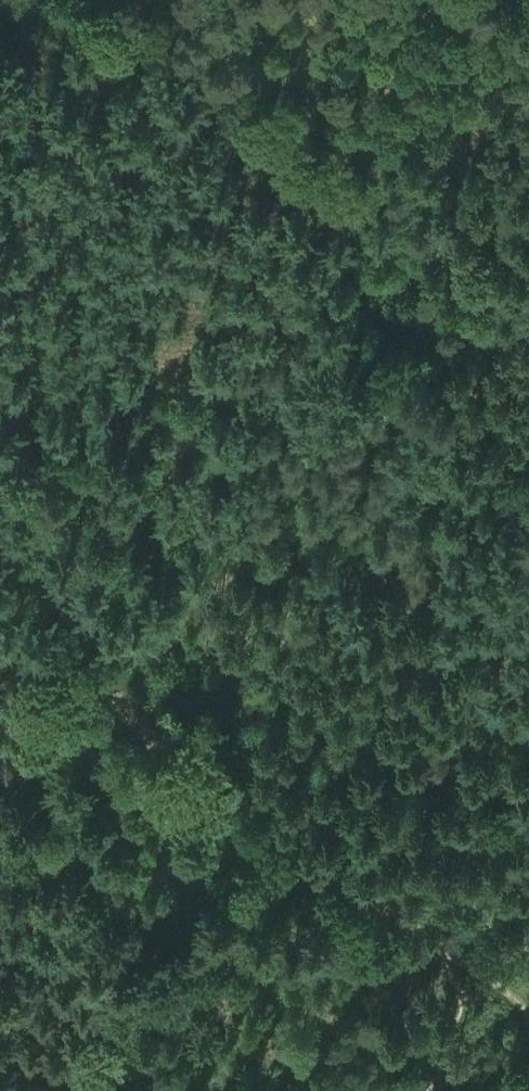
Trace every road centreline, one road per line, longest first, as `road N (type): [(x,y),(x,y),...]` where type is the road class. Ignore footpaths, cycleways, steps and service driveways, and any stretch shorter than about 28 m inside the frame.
road 1 (track): [(101,604),(105,674),(159,752),(442,947)]
road 2 (track): [(507,286),(332,177),(438,0)]
road 3 (track): [(0,404),(101,604)]

